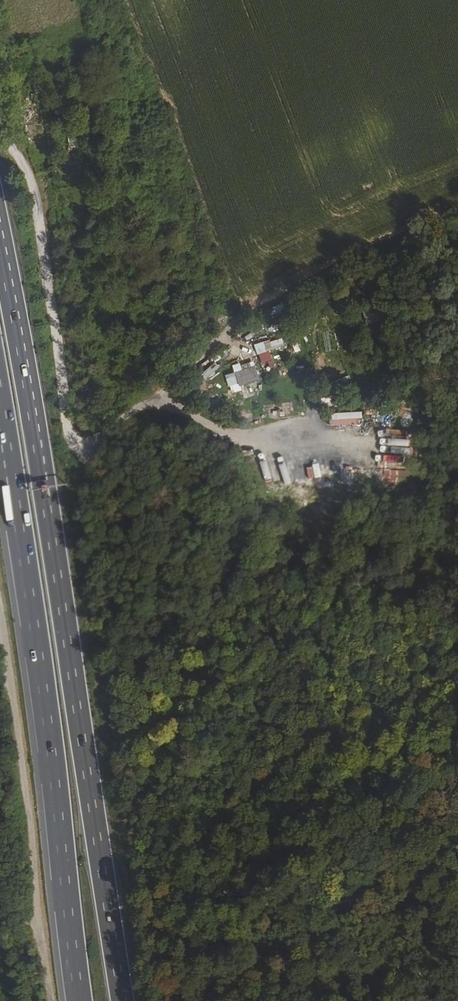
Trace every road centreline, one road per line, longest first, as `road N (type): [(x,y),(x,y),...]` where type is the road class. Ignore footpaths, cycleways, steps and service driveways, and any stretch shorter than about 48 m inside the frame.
road 1 (trunk): [(123,1000),(0,247)]
road 2 (trunk): [(0,418),(79,1000)]

